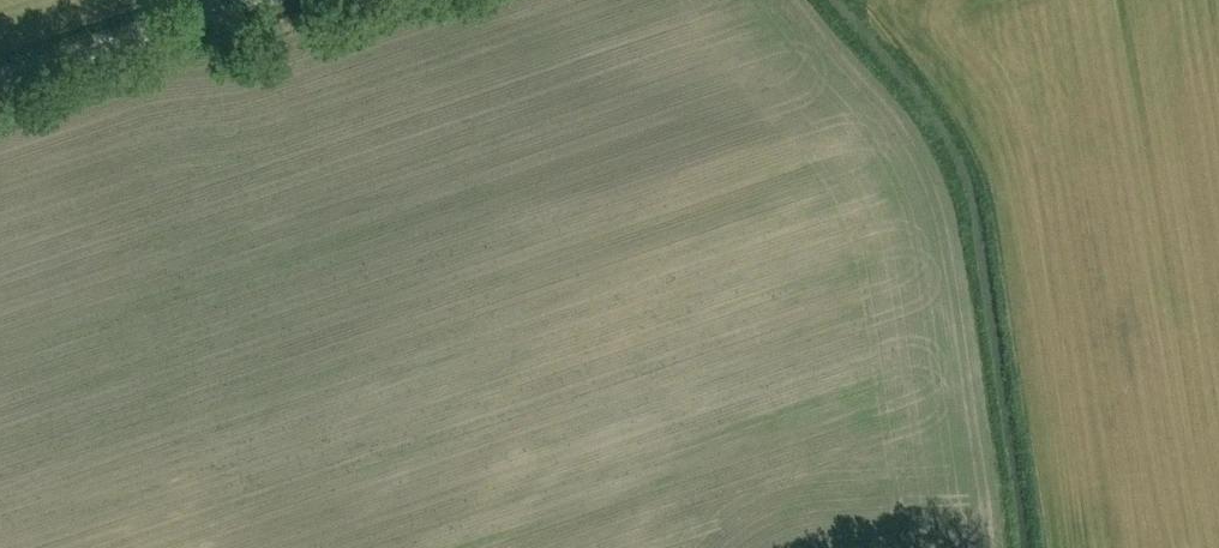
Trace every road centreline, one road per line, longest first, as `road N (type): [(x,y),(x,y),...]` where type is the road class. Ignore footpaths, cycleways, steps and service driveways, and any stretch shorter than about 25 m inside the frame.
road 1 (tertiary): [(254,0),(0,87)]

